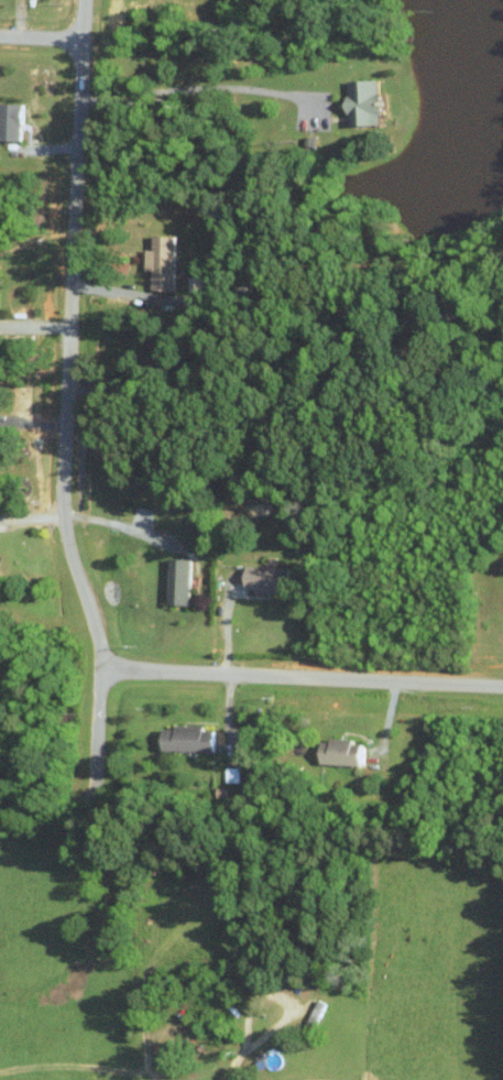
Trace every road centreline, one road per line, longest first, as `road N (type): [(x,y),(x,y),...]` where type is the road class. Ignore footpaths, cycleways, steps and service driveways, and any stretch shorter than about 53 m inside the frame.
road 1 (residential): [(87,820),(96,805),(98,653),(59,541),(83,0)]
road 2 (residential): [(98,653),(142,666),(502,684)]

